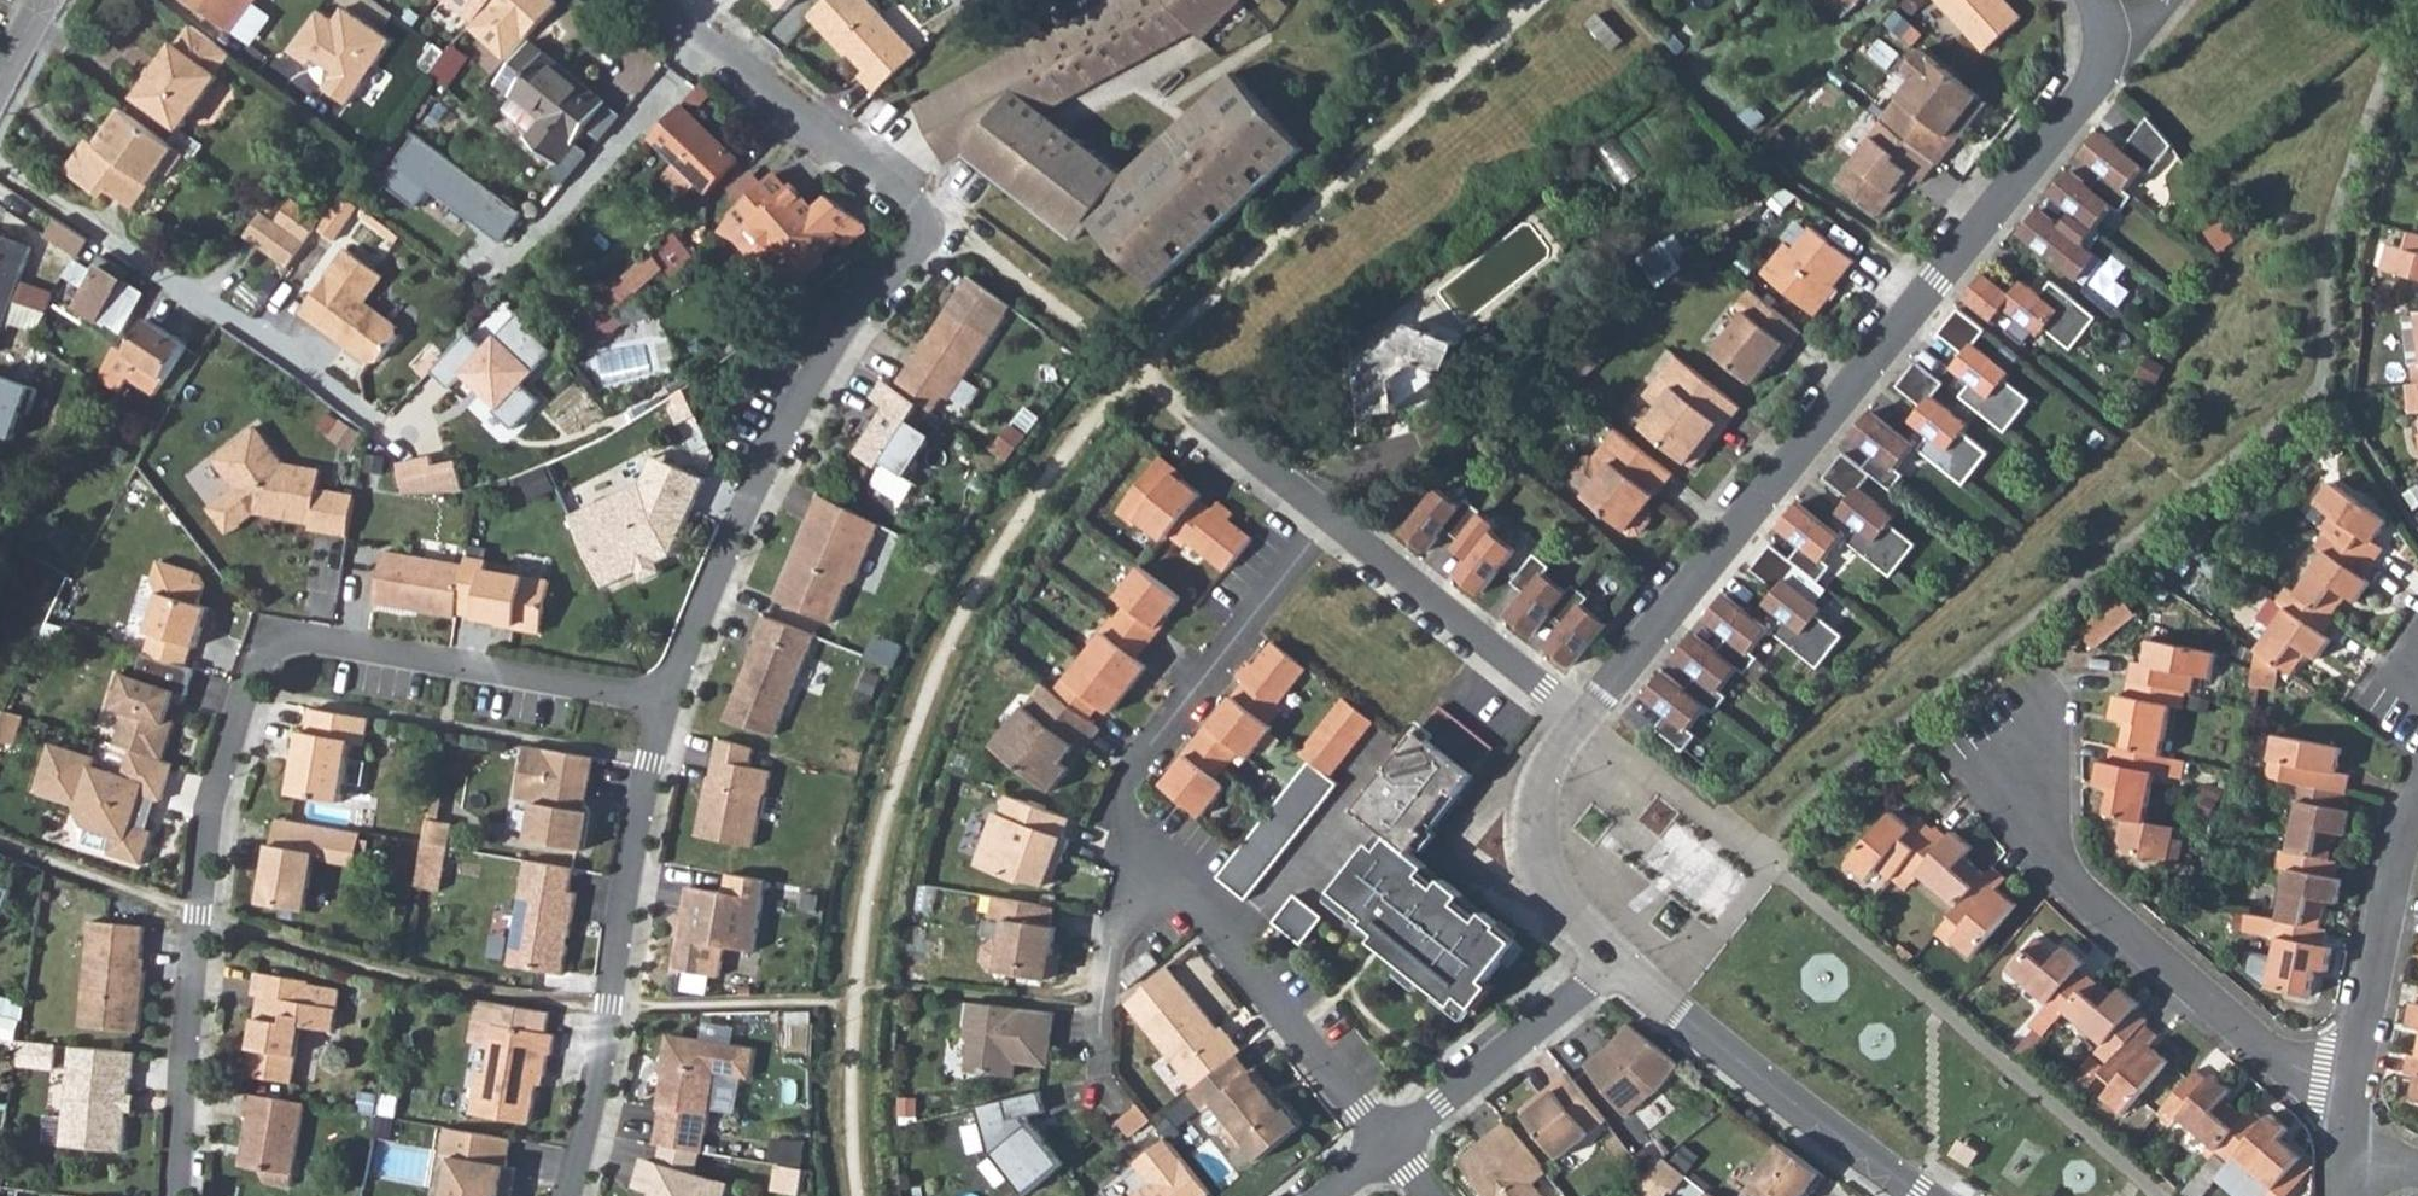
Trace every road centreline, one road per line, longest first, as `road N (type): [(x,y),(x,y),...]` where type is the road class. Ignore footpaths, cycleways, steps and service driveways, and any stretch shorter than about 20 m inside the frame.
road 1 (residential): [(663,699),(298,636),(278,637),(259,654),(210,817),(179,1195)]
road 2 (residential): [(663,699),(711,584),(844,330),(900,274),(925,234),(920,210),(658,0)]
road 3 (residential): [(1583,722),(2090,92)]
road 4 (residential): [(2352,1095),(2330,1092),(2265,1051),(2054,868),(2014,801),(2009,719)]
road 5 (residential): [(566,1195),(612,1001),(663,699)]
road 6 (residential): [(0,160),(286,353),(378,424)]
road 7 (residential): [(1166,858),(1129,827),(1121,804),(1128,776),(1329,517)]
road 8 (residential): [(1926,1195),(1608,960)]
road 9 (residential): [(1390,1144),(1166,858)]
road 10 (track): [(920,210),(1205,426)]
road 11 (residential): [(1329,517),(1583,722)]
road 12 (residential): [(2417,803),(2378,932),(2352,1095)]
road 13 (residential): [(1390,1144),(1608,960)]
road 14 (residential): [(1608,960),(1542,878),(1531,839),(1555,756),(1583,722)]
road 15 (unclassified): [(1099,1062),(1116,934),(1166,858)]
road 16 (residential): [(1205,426),(1329,517)]

